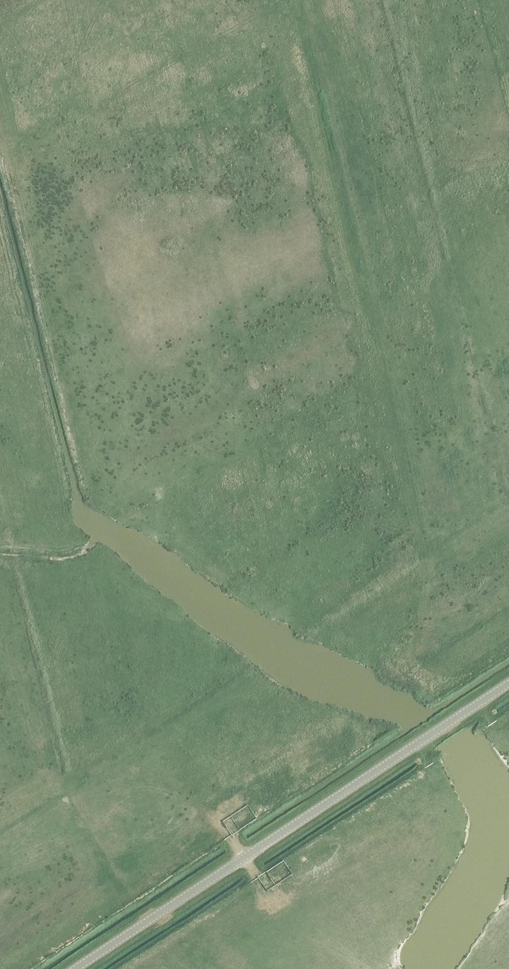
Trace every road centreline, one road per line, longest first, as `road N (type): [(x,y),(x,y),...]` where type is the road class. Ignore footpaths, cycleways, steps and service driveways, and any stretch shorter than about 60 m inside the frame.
road 1 (unclassified): [(75,968),(508,682)]

